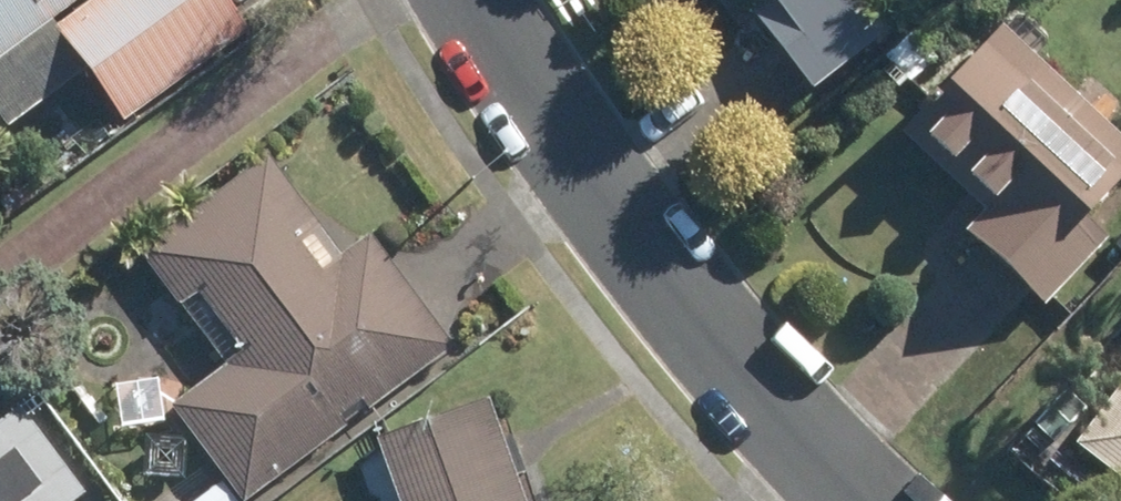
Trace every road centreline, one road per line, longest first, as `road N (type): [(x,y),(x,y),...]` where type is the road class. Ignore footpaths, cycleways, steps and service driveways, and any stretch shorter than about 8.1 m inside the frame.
road 1 (residential): [(854,500),(705,345),(586,184),(473,0)]

